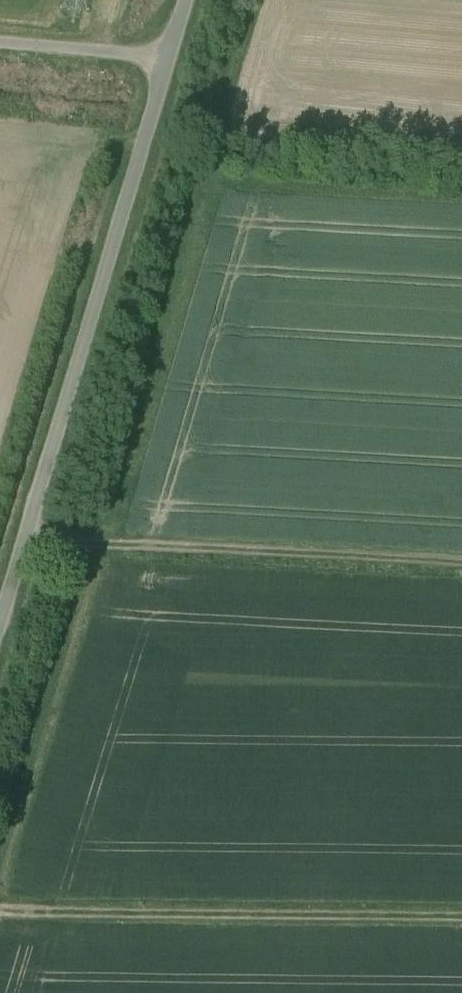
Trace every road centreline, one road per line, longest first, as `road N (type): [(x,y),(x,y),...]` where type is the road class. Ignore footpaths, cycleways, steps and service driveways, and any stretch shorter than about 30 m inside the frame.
road 1 (unclassified): [(169,61),(0,625)]
road 2 (track): [(0,915),(461,924)]
road 3 (track): [(27,534),(125,550),(461,567)]
road 4 (unclassified): [(0,46),(169,61)]

